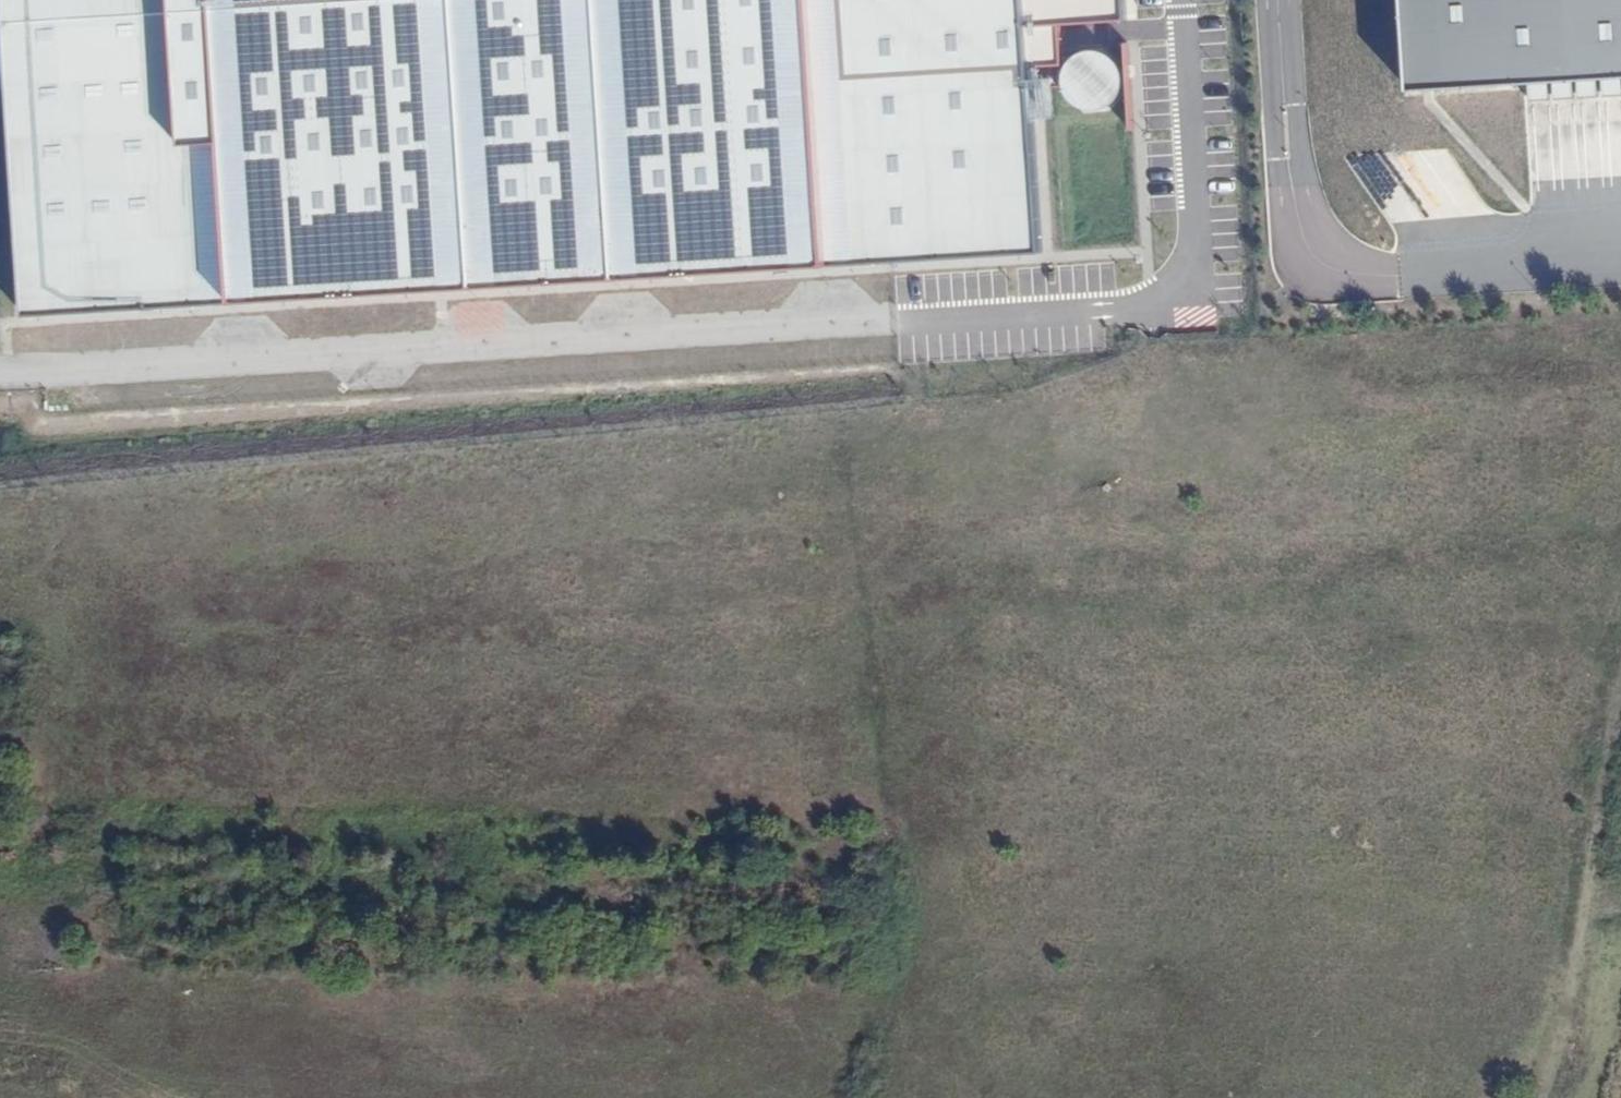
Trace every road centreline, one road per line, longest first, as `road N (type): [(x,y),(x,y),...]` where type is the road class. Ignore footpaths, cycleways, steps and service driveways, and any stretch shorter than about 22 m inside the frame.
road 1 (track): [(1620,719),(1555,1097)]

